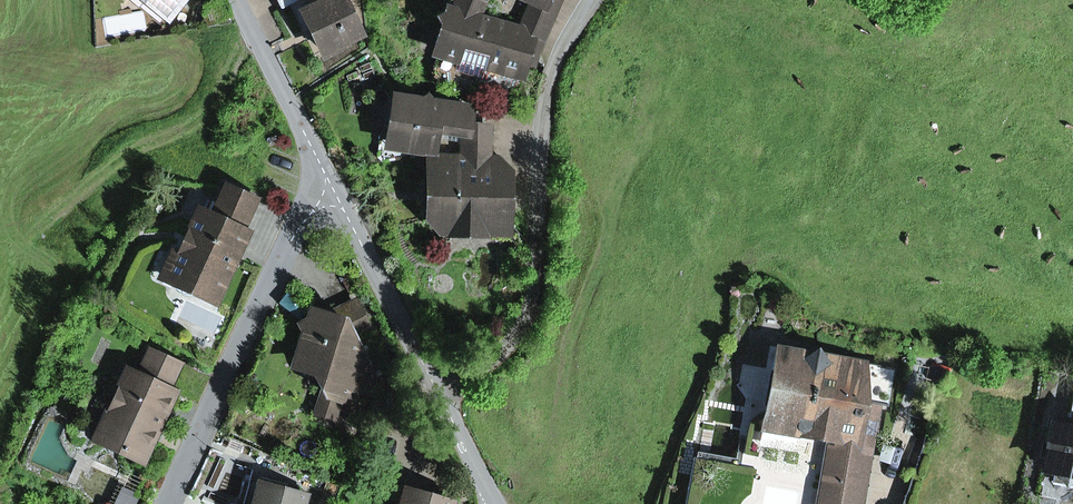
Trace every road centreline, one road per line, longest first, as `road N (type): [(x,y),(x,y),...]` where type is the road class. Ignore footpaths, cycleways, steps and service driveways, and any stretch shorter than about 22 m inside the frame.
road 1 (residential): [(438,391),(499,352),(530,306),(546,105),(592,0)]
road 2 (residential): [(323,170),(167,503)]
road 3 (tertiary): [(323,170),(438,391)]
road 4 (tertiary): [(235,0),(323,170)]
road 5 (tertiary): [(438,391),(496,503)]

